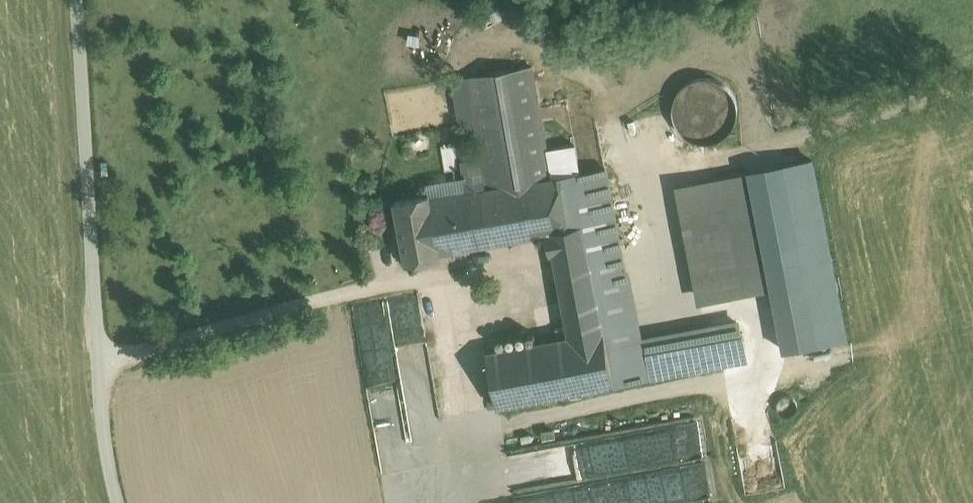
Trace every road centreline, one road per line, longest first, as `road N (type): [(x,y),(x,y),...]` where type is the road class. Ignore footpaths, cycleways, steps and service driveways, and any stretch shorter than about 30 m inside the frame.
road 1 (track): [(972,85),(652,187),(676,318),(756,307),(765,369),(487,427),(457,276),(385,284)]
road 2 (unclassified): [(76,0),(115,502)]

